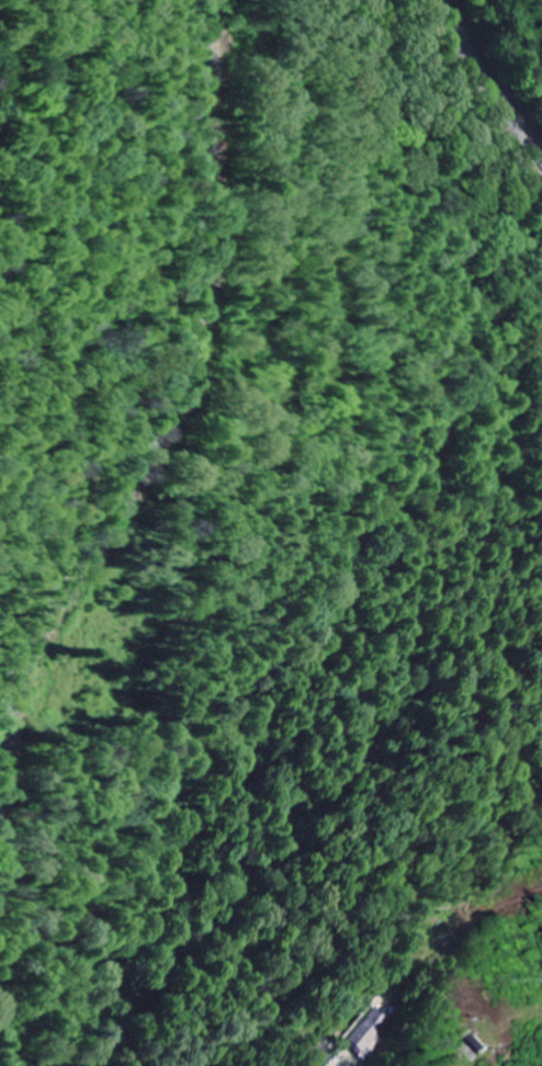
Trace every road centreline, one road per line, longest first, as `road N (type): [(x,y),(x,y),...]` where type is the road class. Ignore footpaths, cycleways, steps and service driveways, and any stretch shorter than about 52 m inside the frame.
road 1 (secondary): [(0,746),(25,655),(142,458),(193,348),(204,273),(202,0)]
road 2 (secondary): [(439,0),(541,157)]

